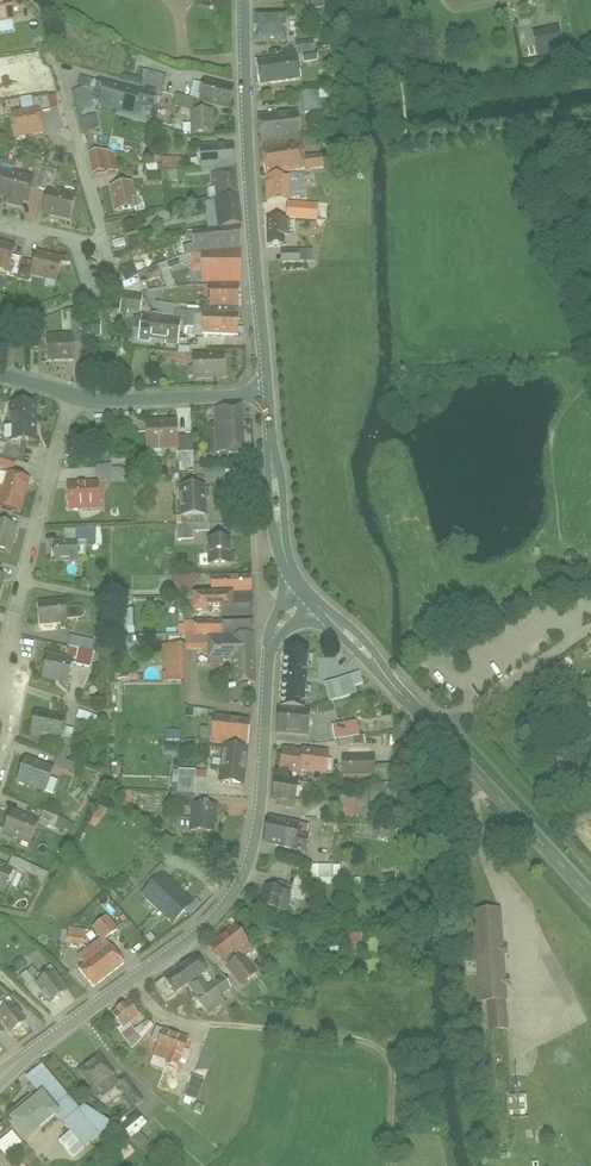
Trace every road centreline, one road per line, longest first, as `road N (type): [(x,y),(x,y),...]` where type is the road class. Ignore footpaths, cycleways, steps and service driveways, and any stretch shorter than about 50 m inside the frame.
road 1 (tertiary): [(243,0),(245,154),(265,398)]
road 2 (residential): [(68,397),(11,637),(14,695),(0,766)]
road 3 (tertiary): [(268,667),(238,883),(135,976)]
road 4 (track): [(215,1026),(381,1053),(393,1083),(390,1165)]
road 5 (residential): [(0,223),(104,241),(61,74)]
road 6 (tertiary): [(434,733),(590,898)]
road 7 (residential): [(68,397),(265,398)]
road 8 (residential): [(434,733),(590,630)]
road 9 (tertiary): [(135,976),(15,1063)]
road 10 (tertiary): [(281,552),(280,472),(266,421)]
road 11 (tertiary): [(266,421),(269,504),(281,552)]

